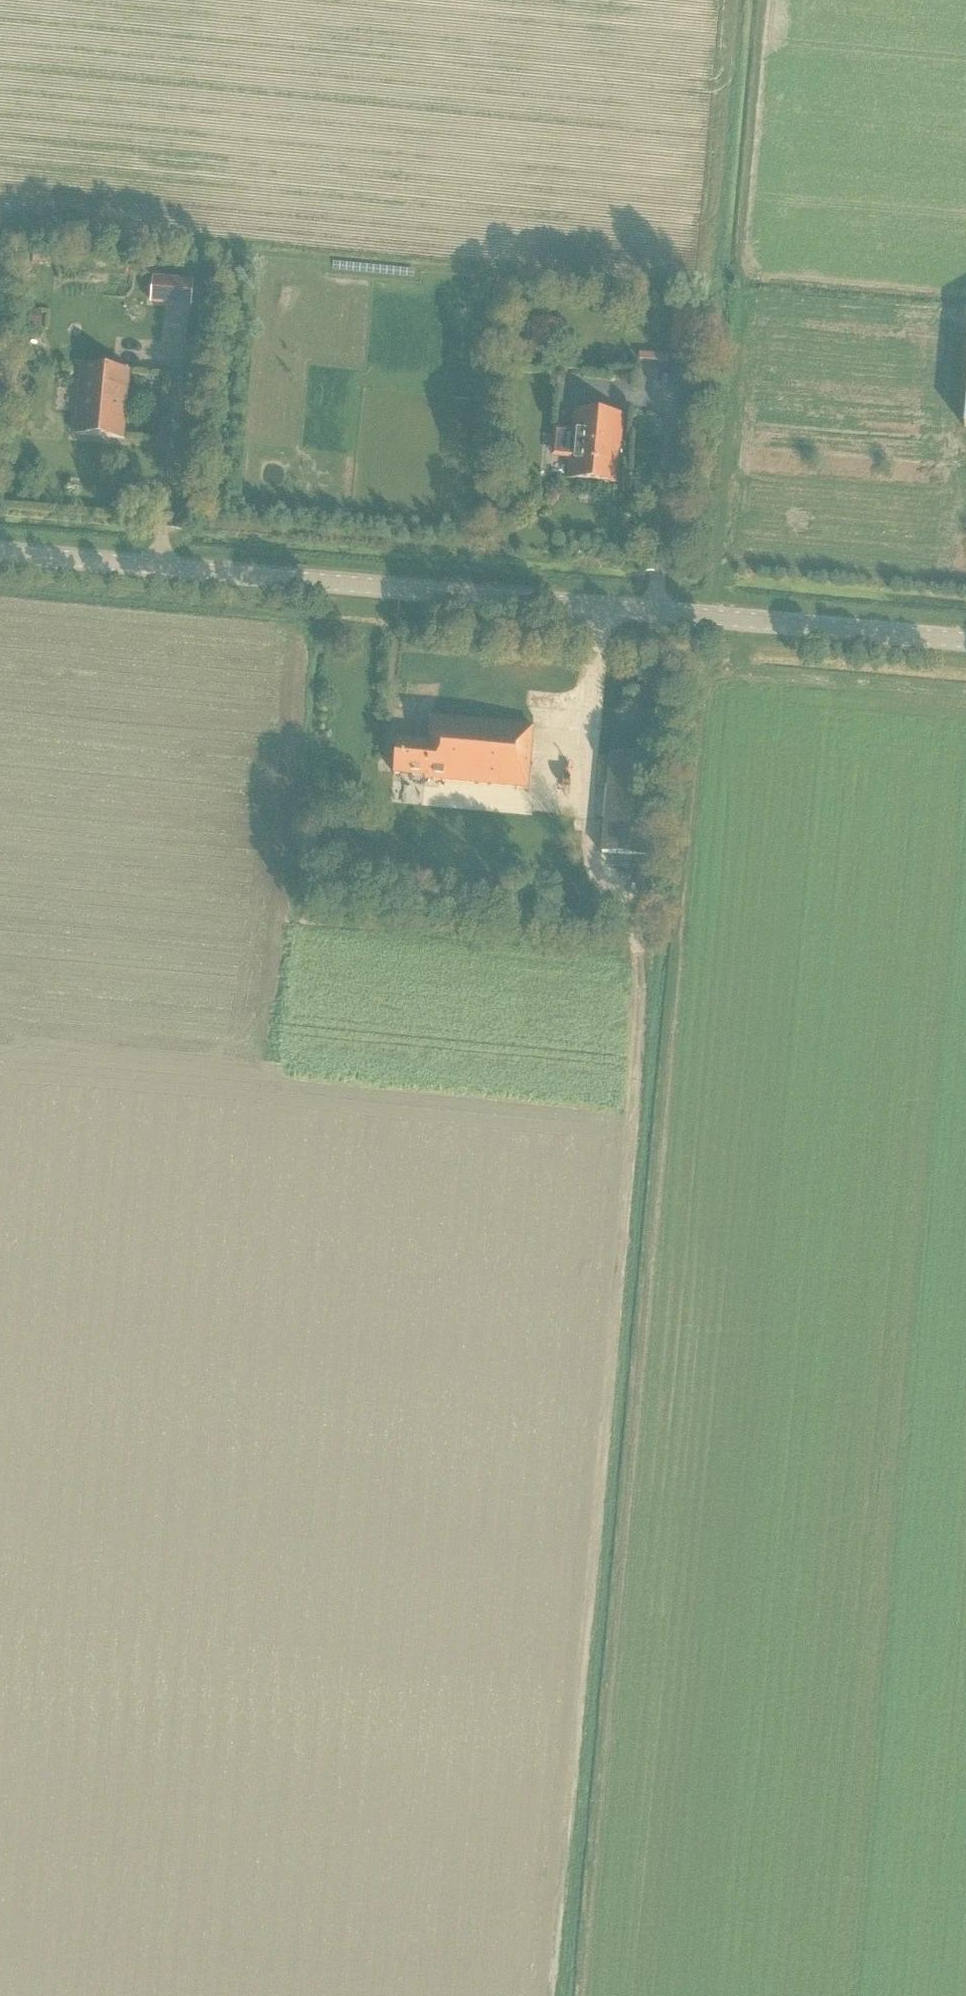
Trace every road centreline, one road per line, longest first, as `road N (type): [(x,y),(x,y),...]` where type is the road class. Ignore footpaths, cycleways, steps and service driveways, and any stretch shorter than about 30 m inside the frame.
road 1 (tertiary): [(965,638),(0,551)]

